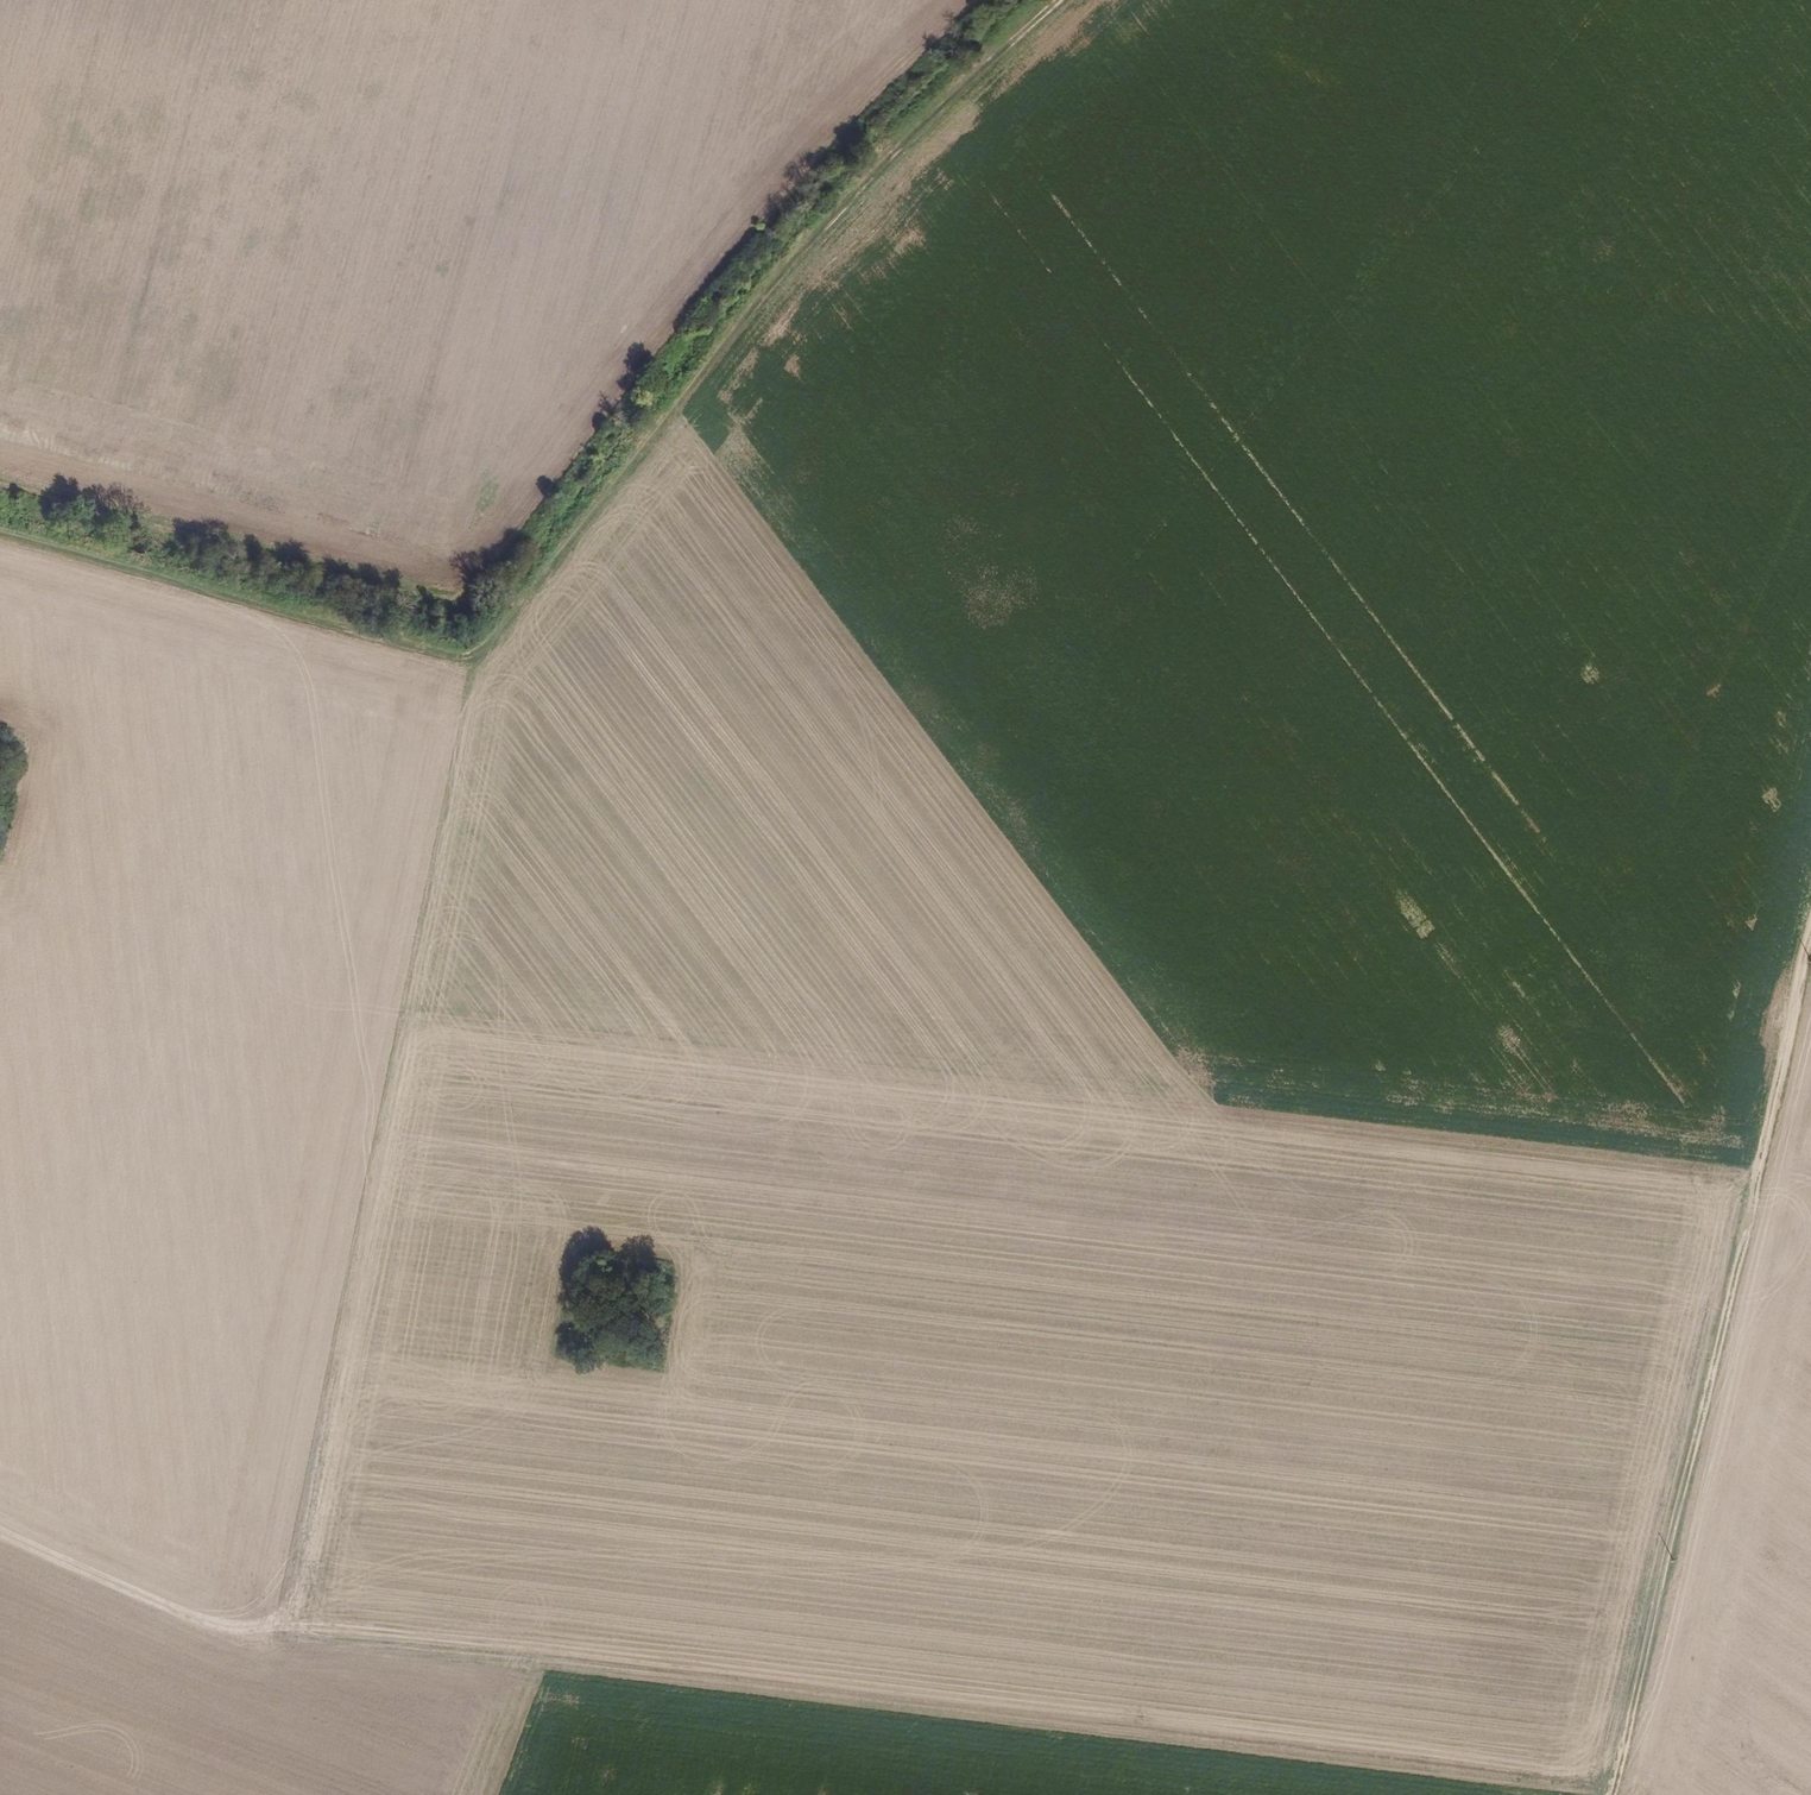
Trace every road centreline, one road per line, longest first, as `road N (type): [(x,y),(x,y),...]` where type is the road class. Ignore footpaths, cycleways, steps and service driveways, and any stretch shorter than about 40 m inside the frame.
road 1 (track): [(0,537),(403,647),(458,657),(488,650),(772,282),(1063,0)]
road 2 (track): [(1810,940),(1611,1794)]

